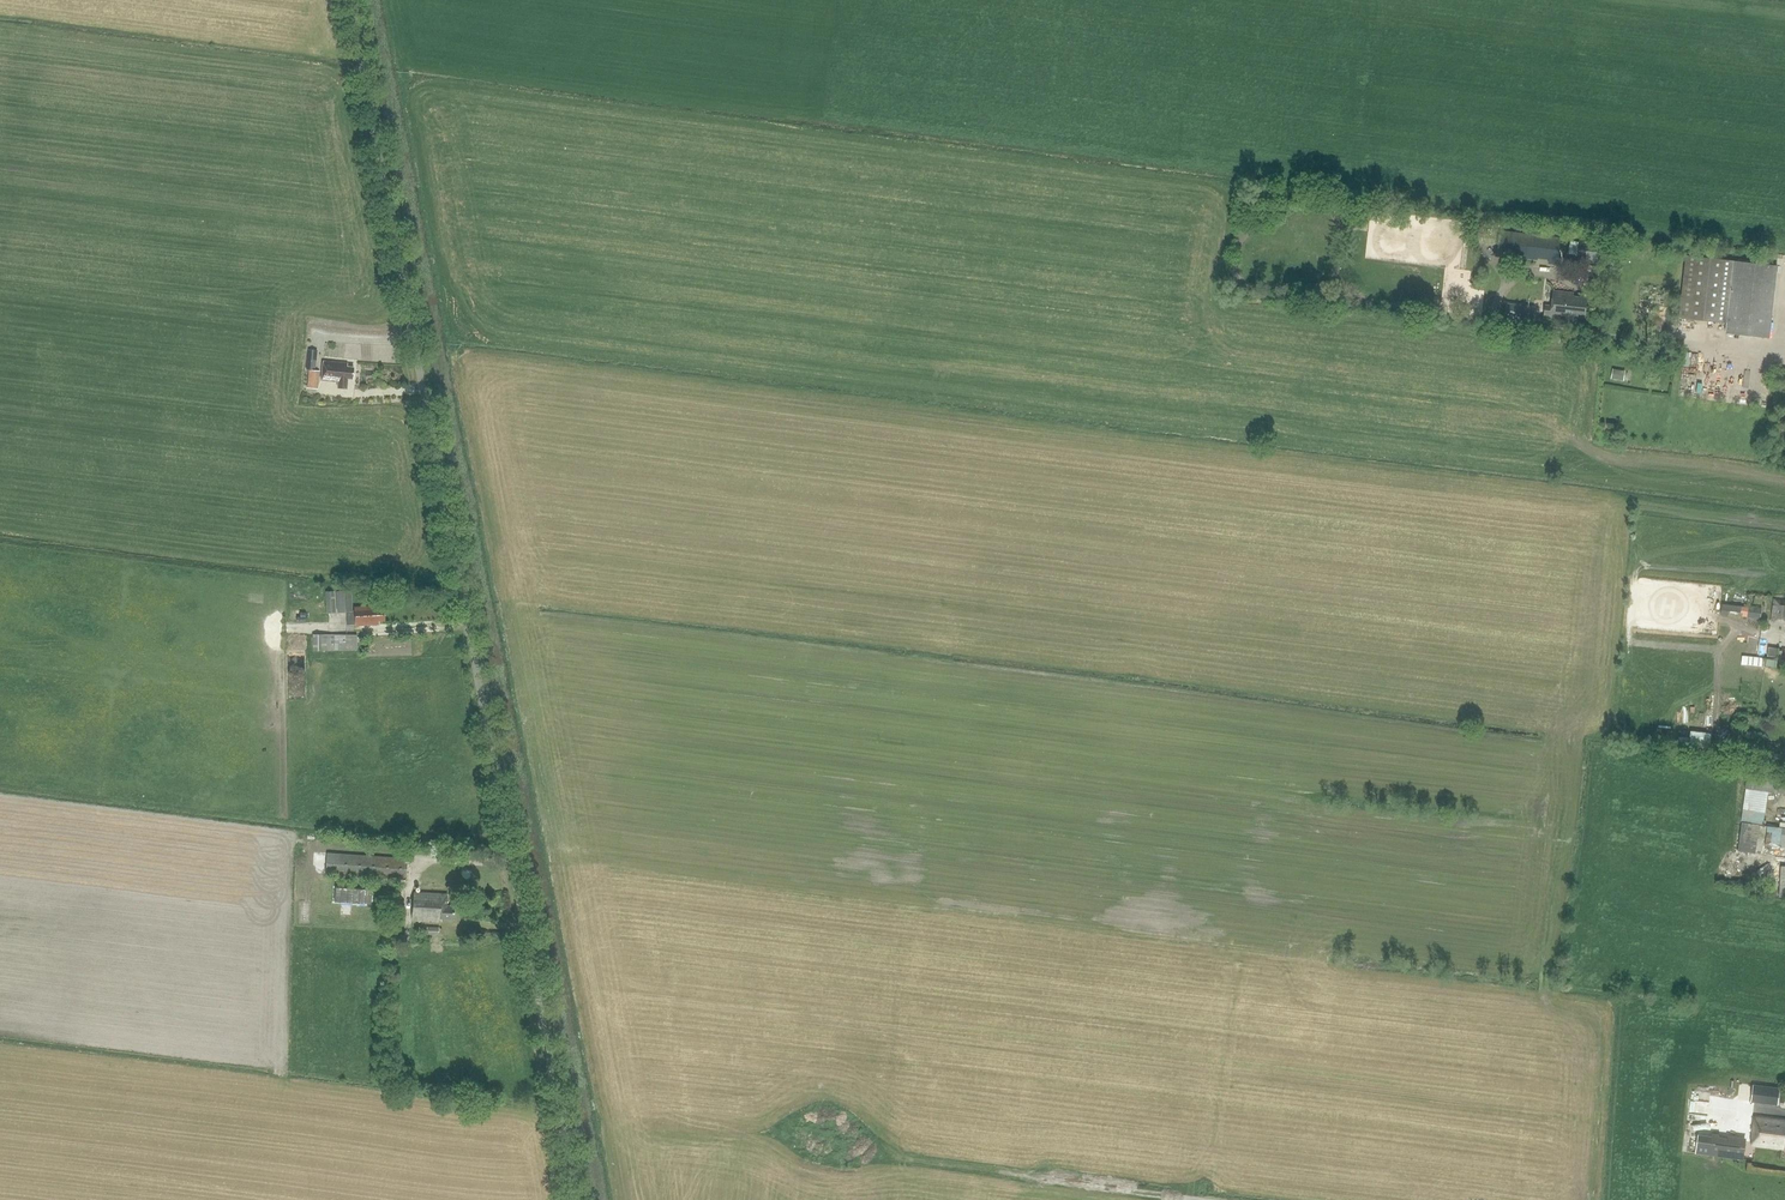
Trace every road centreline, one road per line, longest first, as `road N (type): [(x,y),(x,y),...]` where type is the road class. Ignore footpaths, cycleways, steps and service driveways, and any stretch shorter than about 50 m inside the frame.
road 1 (unclassified): [(574,1199),(349,0)]

